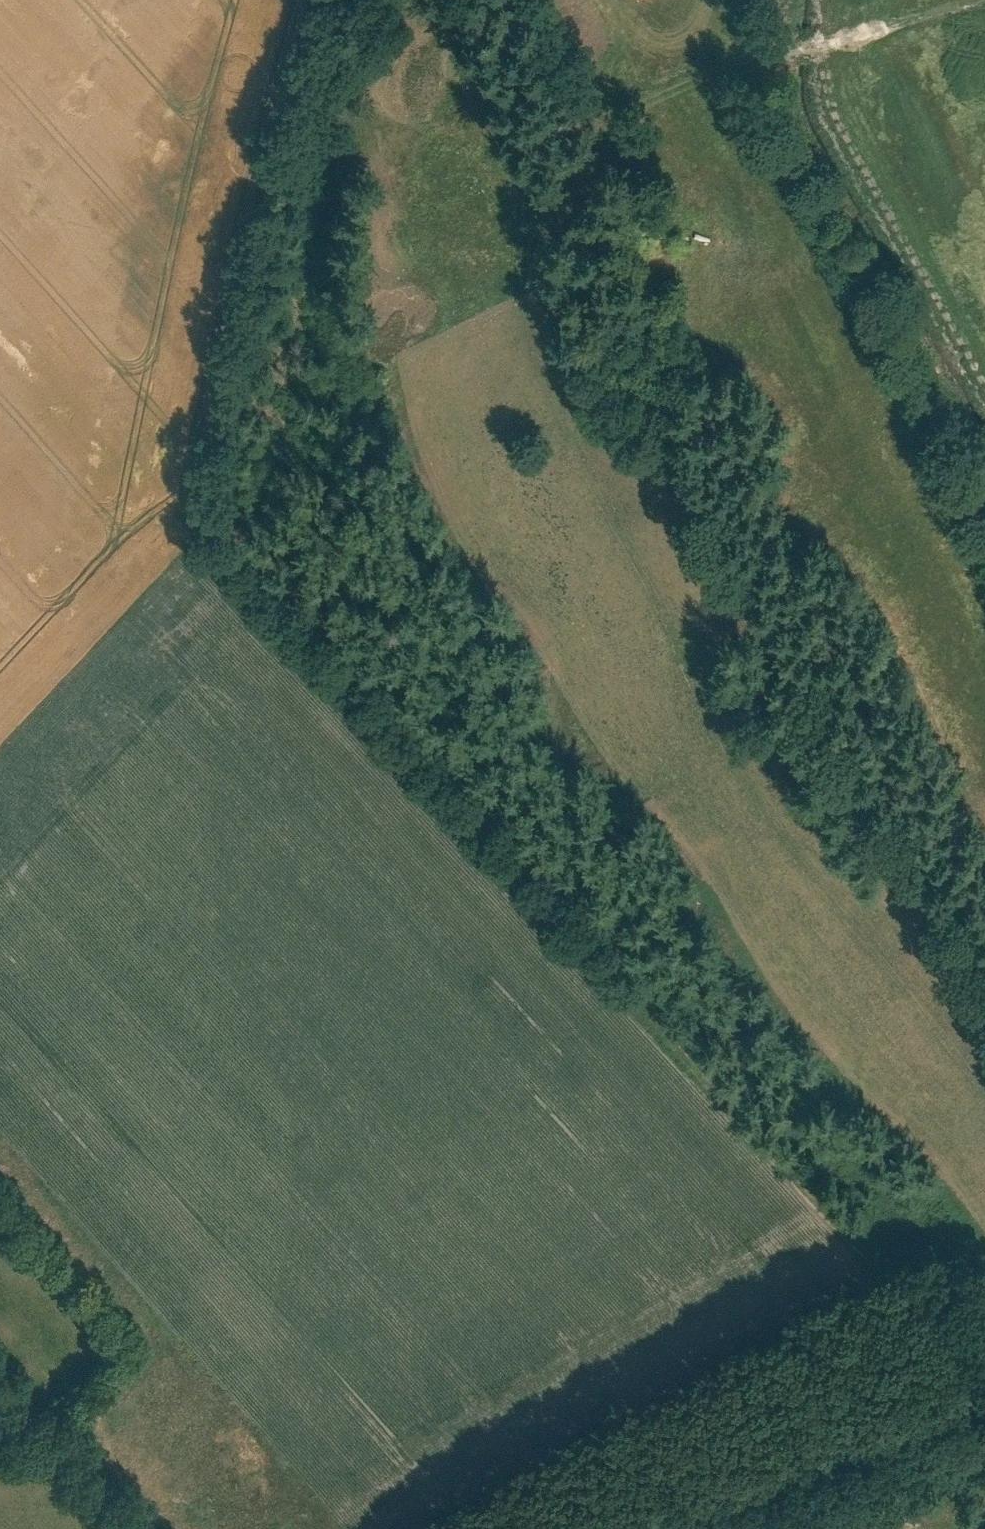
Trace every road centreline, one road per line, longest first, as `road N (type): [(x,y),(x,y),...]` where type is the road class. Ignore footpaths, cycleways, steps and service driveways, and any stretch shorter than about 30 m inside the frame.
road 1 (track): [(984,1389),(629,990),(590,923),(186,494),(241,224),(302,0)]
road 2 (track): [(970,1378),(528,1528)]

